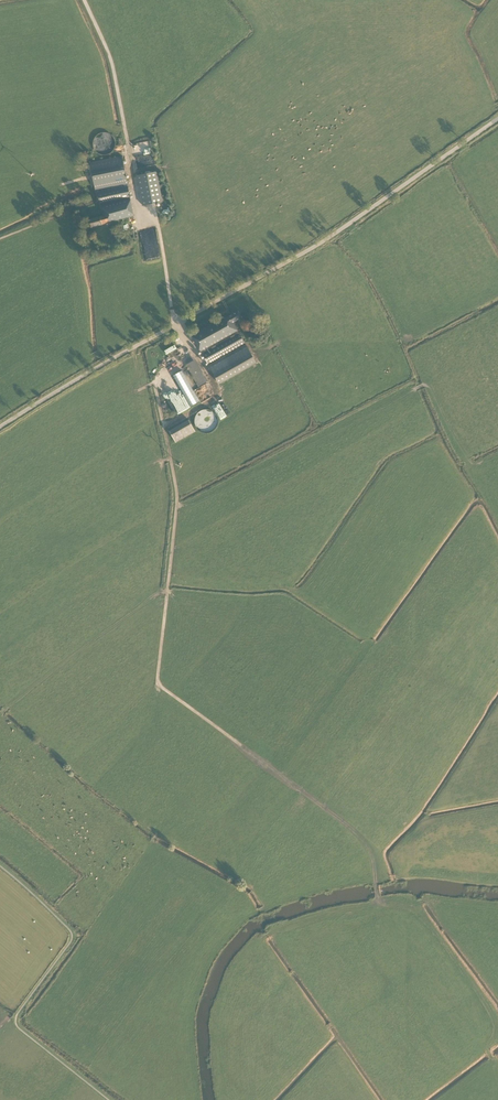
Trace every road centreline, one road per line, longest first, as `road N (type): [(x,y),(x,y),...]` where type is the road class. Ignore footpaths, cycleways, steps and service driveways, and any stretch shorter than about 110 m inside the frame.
road 1 (unclassified): [(0,426),(80,374),(328,239),(497,120)]
road 2 (track): [(167,370),(156,387),(177,500),(157,683),(242,745)]
road 3 (track): [(85,0),(111,59),(130,157)]

